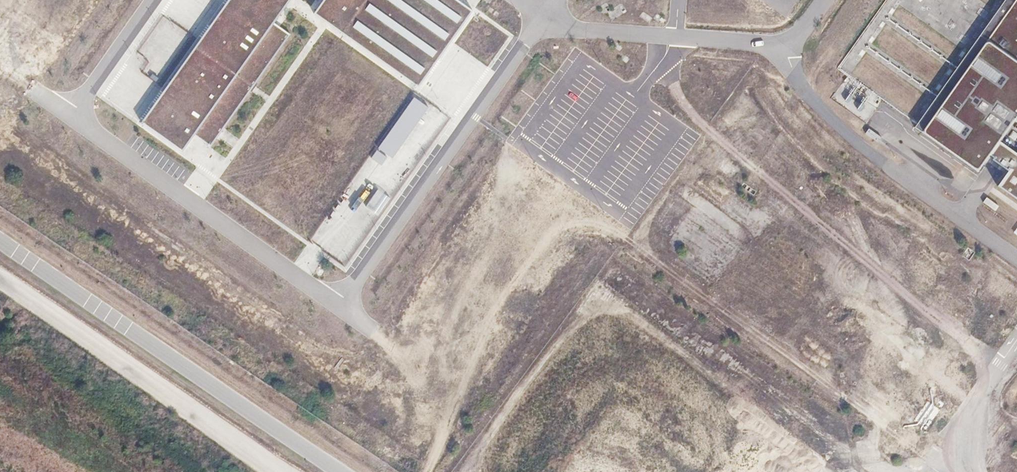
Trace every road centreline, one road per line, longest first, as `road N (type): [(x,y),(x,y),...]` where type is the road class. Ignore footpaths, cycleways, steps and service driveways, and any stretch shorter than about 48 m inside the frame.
road 1 (track): [(661,63),(685,107),(709,130),(964,333),(988,378)]

